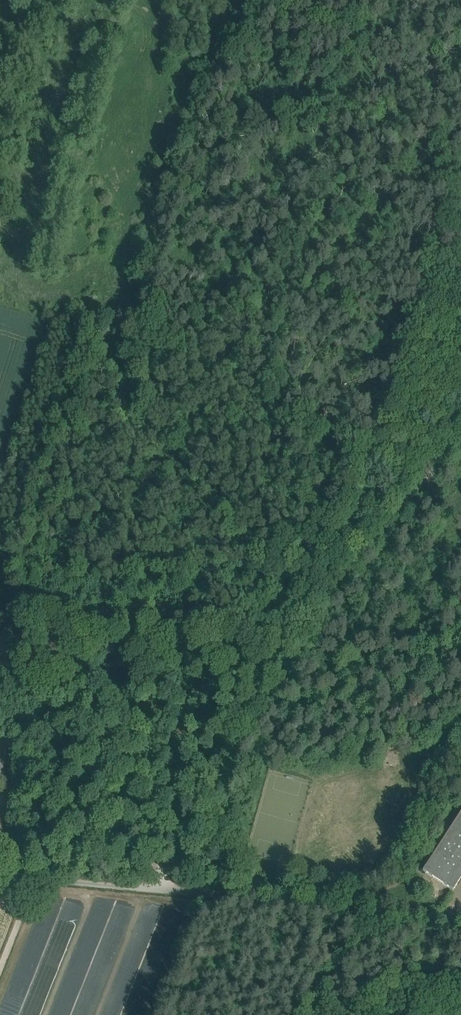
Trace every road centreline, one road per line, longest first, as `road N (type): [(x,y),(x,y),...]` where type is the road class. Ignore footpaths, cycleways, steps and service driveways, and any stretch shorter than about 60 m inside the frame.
road 1 (unclassified): [(460,898),(436,925),(0,879)]
road 2 (track): [(195,894),(263,731),(309,660)]
road 3 (track): [(309,660),(383,545),(460,457)]
road 4 (track): [(460,659),(309,660)]

